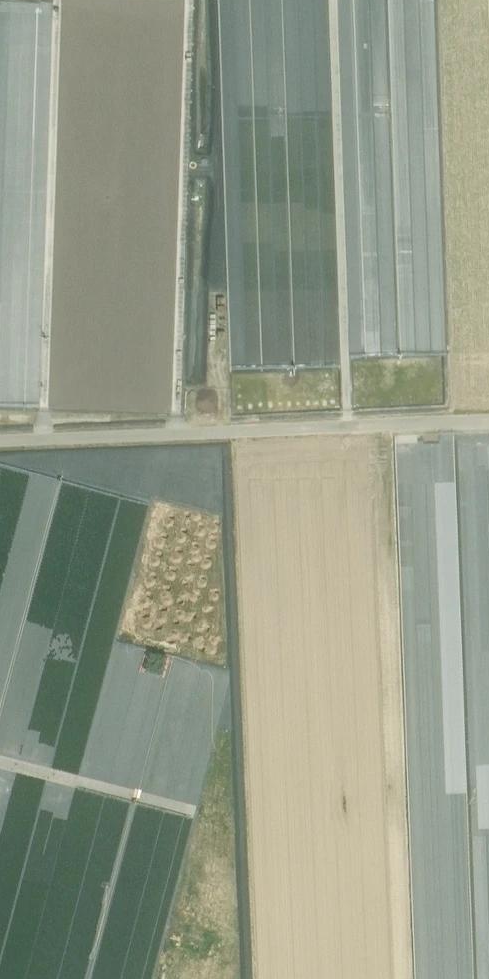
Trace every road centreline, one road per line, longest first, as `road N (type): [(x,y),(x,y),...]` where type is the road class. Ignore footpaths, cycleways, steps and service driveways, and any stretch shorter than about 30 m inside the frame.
road 1 (track): [(0,444),(488,423)]

